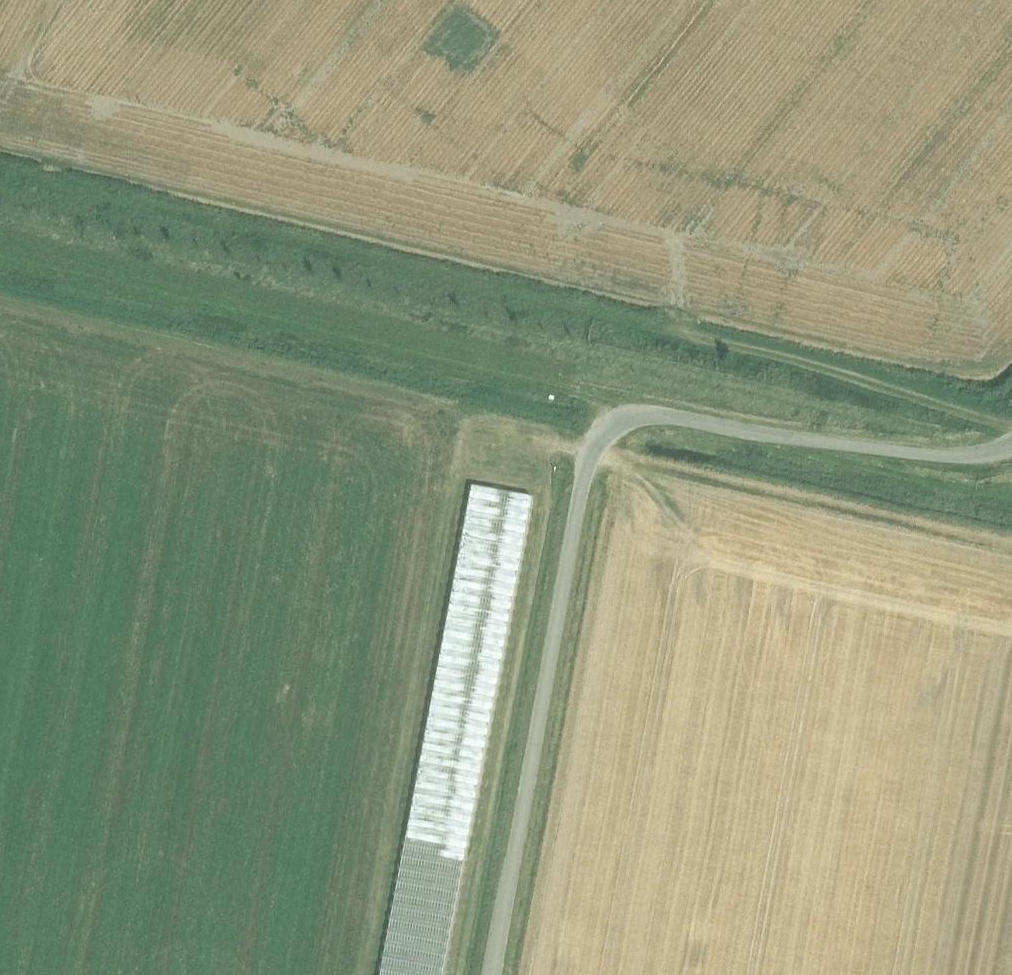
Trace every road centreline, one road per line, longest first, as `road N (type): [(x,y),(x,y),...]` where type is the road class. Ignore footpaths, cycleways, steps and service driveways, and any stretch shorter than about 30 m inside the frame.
road 1 (unclassified): [(503,974),(605,435),(632,416),(941,457),(987,455),(1011,443)]
road 2 (track): [(682,312),(671,335),(45,191),(60,155)]
road 3 (track): [(0,267),(547,394),(622,423)]
road 4 (track): [(671,335),(1011,427)]
road 5 (track): [(1011,507),(870,472),(783,437)]

